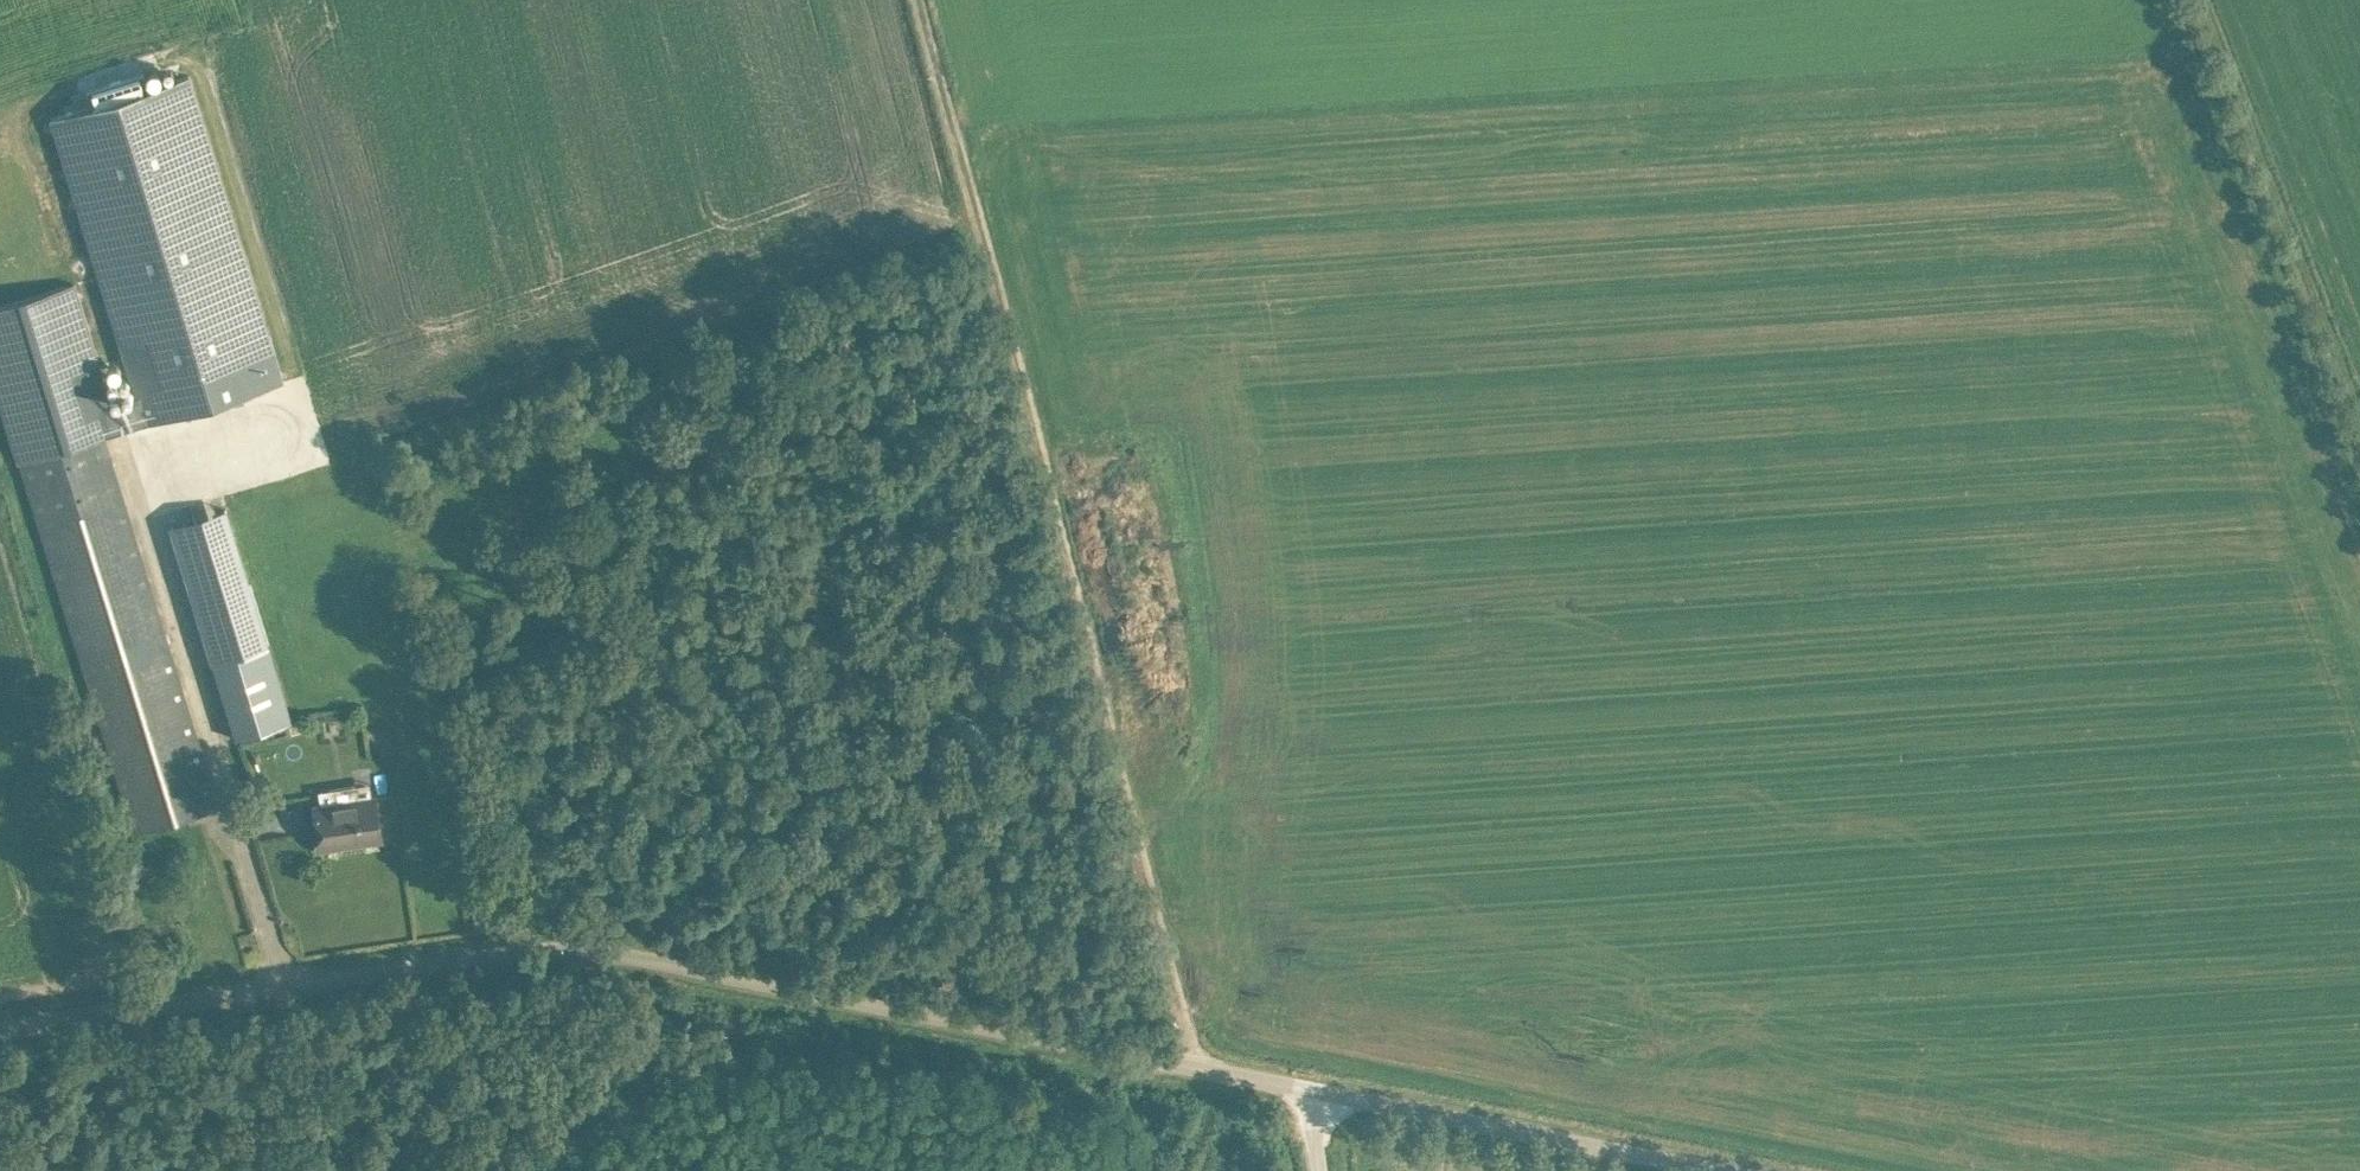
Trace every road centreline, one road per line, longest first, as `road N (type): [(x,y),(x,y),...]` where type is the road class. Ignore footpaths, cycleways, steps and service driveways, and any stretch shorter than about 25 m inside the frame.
road 1 (unclassified): [(0,1029),(505,954),(582,949),(1312,1089)]
road 2 (track): [(923,0),(1092,644),(1191,1066)]
road 3 (unclassified): [(1312,1089),(1726,1170)]

